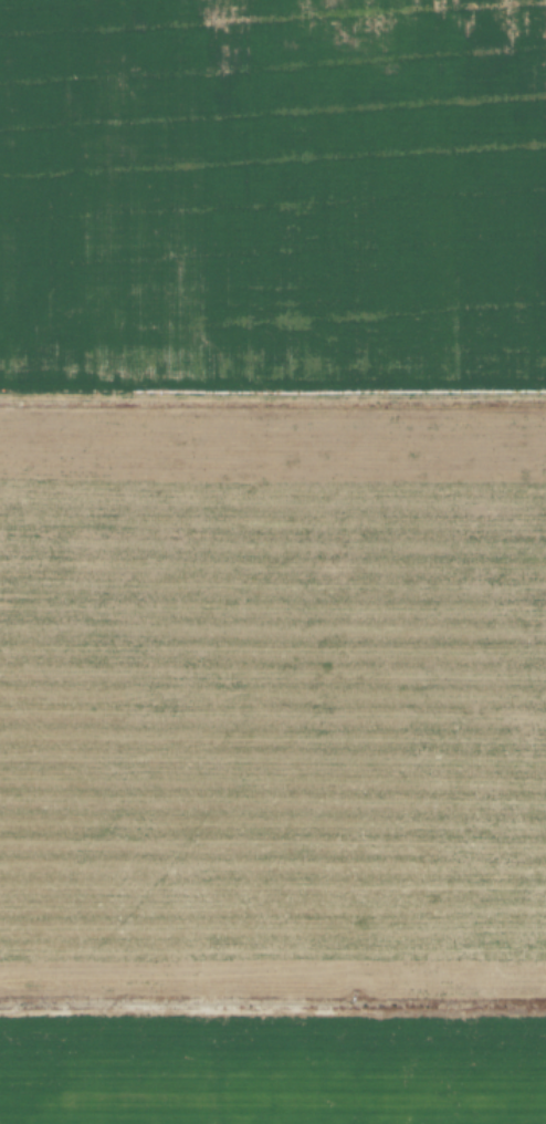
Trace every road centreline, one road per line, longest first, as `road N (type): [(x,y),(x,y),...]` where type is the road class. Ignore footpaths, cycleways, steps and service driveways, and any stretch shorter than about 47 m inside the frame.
road 1 (residential): [(0,998),(545,984)]
road 2 (residential): [(545,387),(0,393)]

